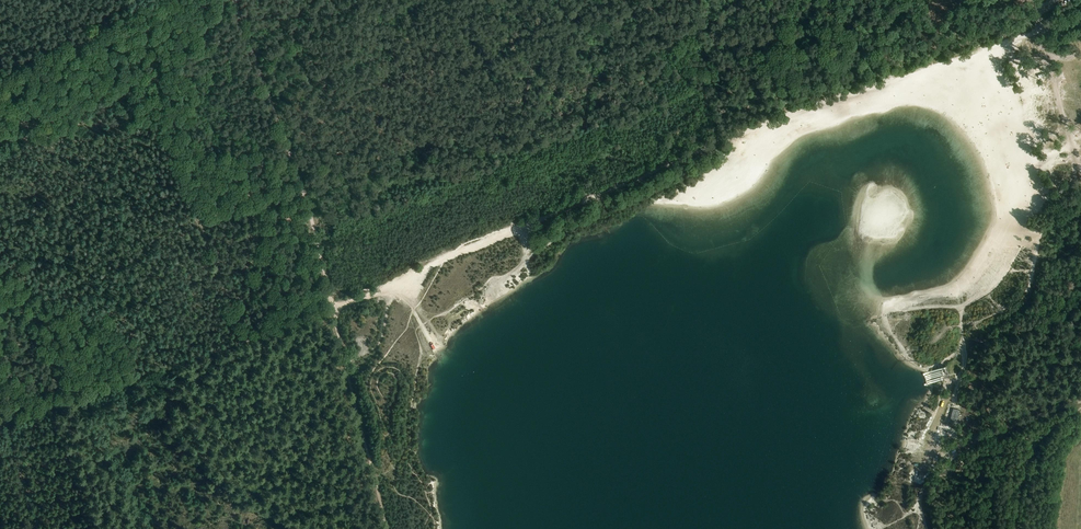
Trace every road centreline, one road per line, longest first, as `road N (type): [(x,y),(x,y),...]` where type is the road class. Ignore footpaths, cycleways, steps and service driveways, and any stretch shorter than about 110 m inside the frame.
road 1 (track): [(0,426),(332,303)]
road 2 (track): [(328,288),(310,213),(233,0)]
road 3 (track): [(641,174),(445,258)]
road 4 (track): [(388,528),(344,364)]
road 5 (track): [(1080,172),(1043,30)]
road 6 (track): [(1080,408),(1033,451),(1016,528)]

